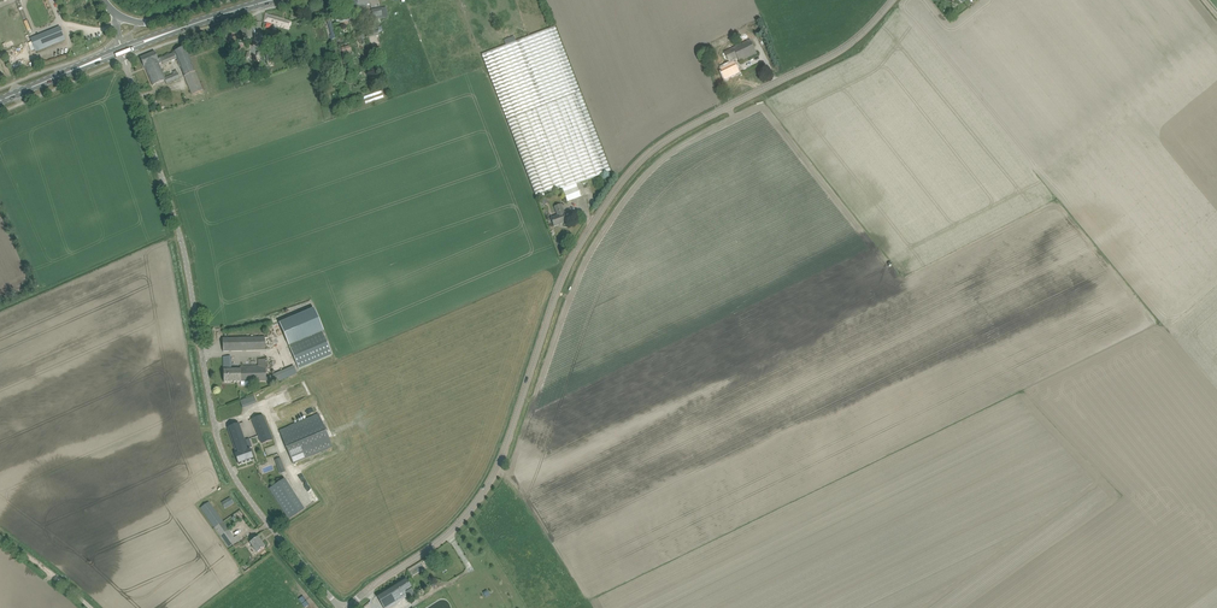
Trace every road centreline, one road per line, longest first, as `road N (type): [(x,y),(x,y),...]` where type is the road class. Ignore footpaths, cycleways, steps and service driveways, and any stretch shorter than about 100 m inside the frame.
road 1 (tertiary): [(349,607),(438,542),(480,497),(502,458),(564,273),(634,167),(681,131),(852,42),(893,0)]
road 2 (unclassified): [(343,607),(267,522),(222,454),(184,245),(123,53)]

